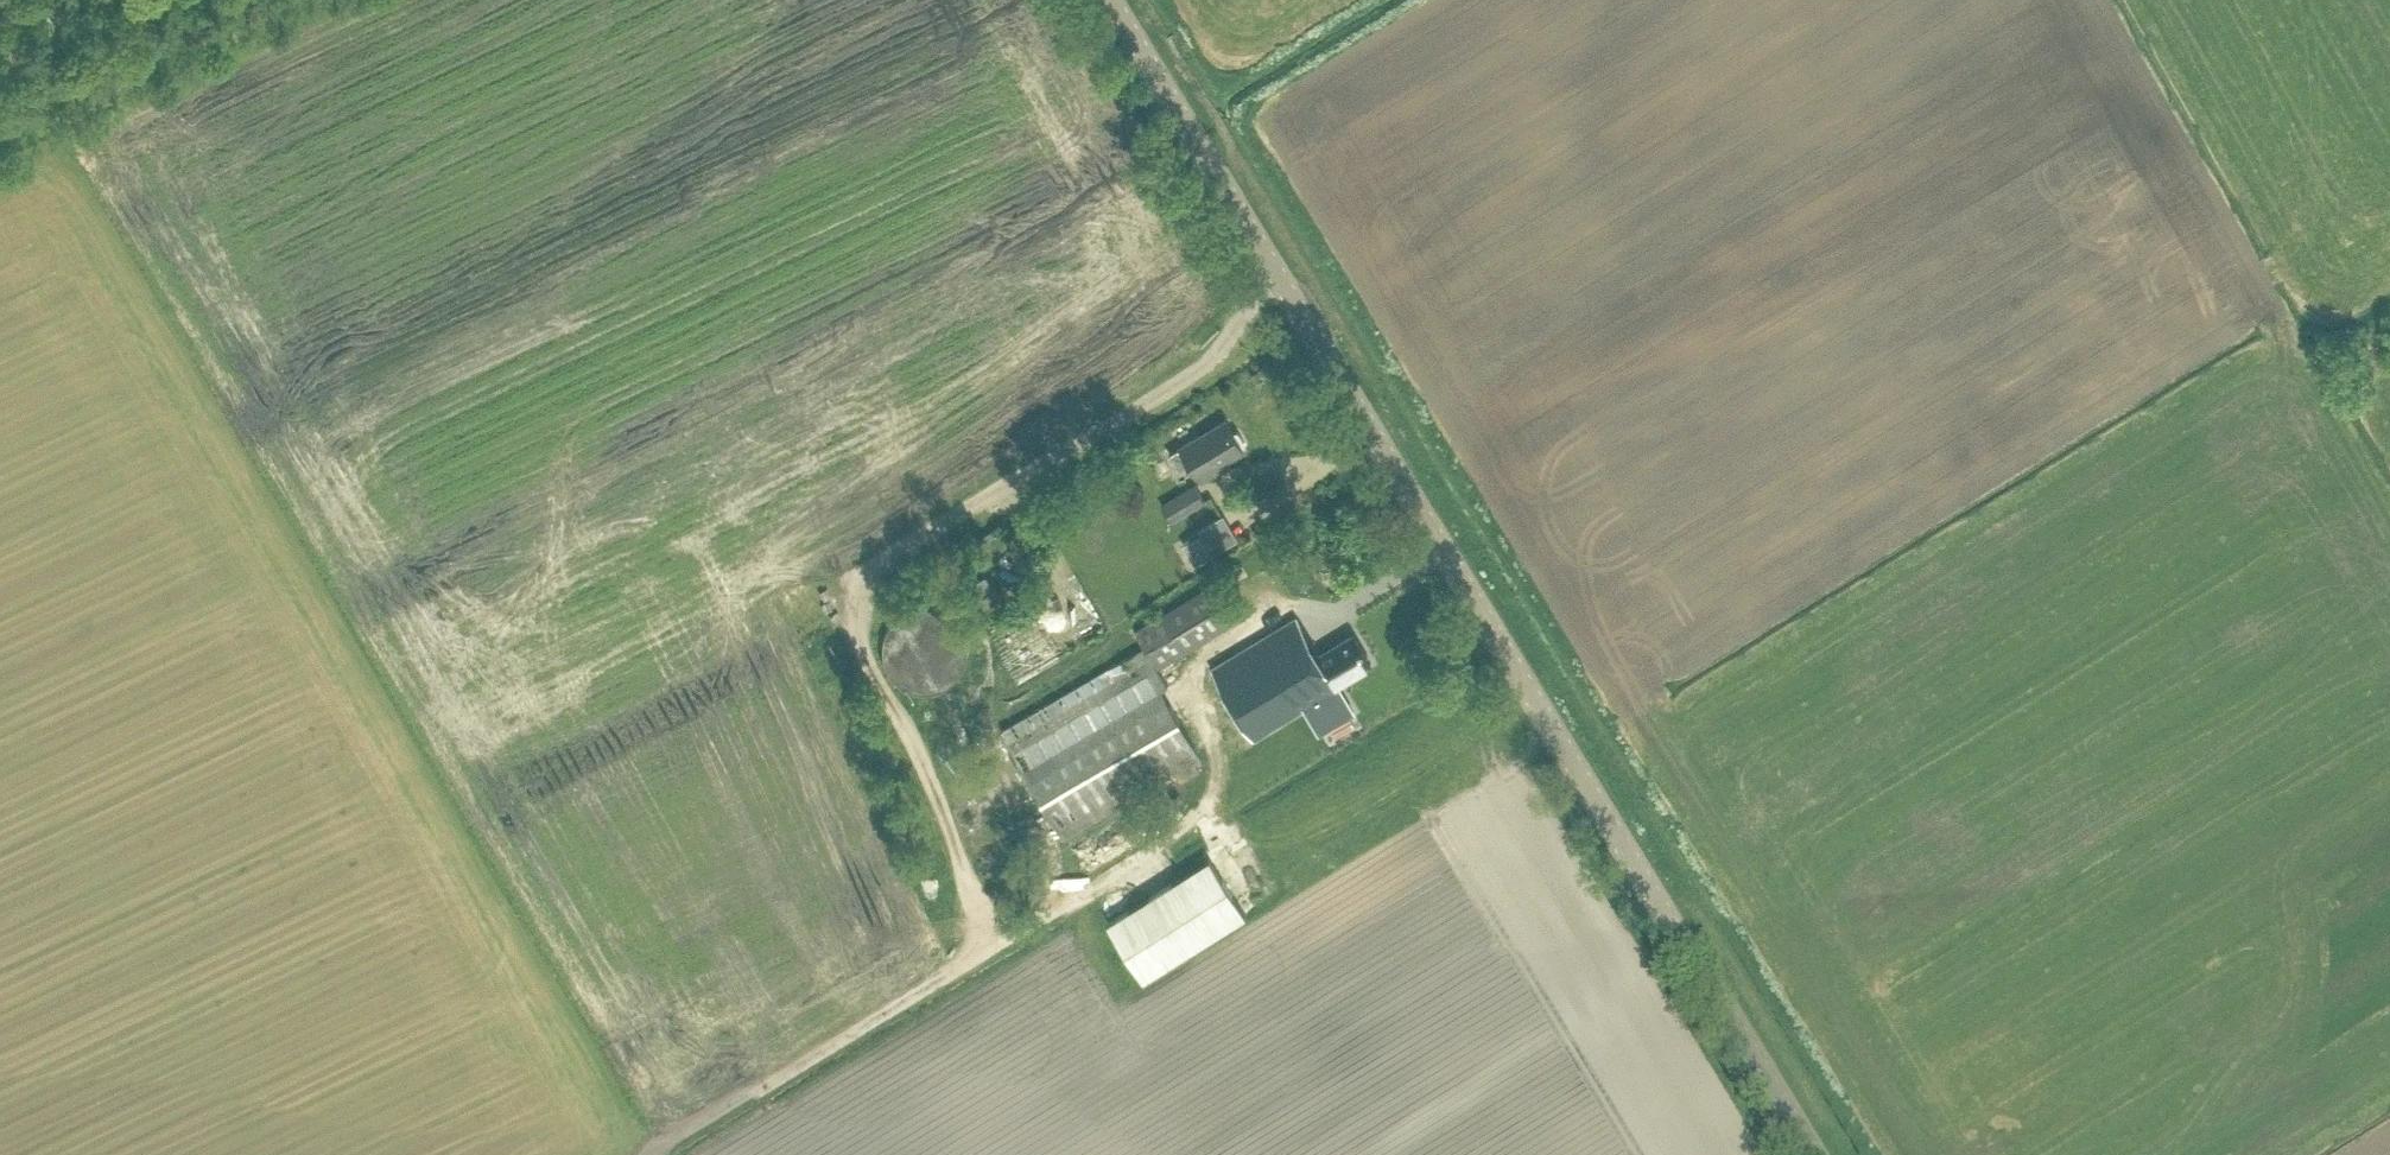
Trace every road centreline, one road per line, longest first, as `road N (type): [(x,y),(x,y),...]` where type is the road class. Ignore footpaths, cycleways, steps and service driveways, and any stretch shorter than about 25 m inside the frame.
road 1 (tertiary): [(1808,1154),(1107,0)]
road 2 (track): [(1002,928),(636,1154)]

